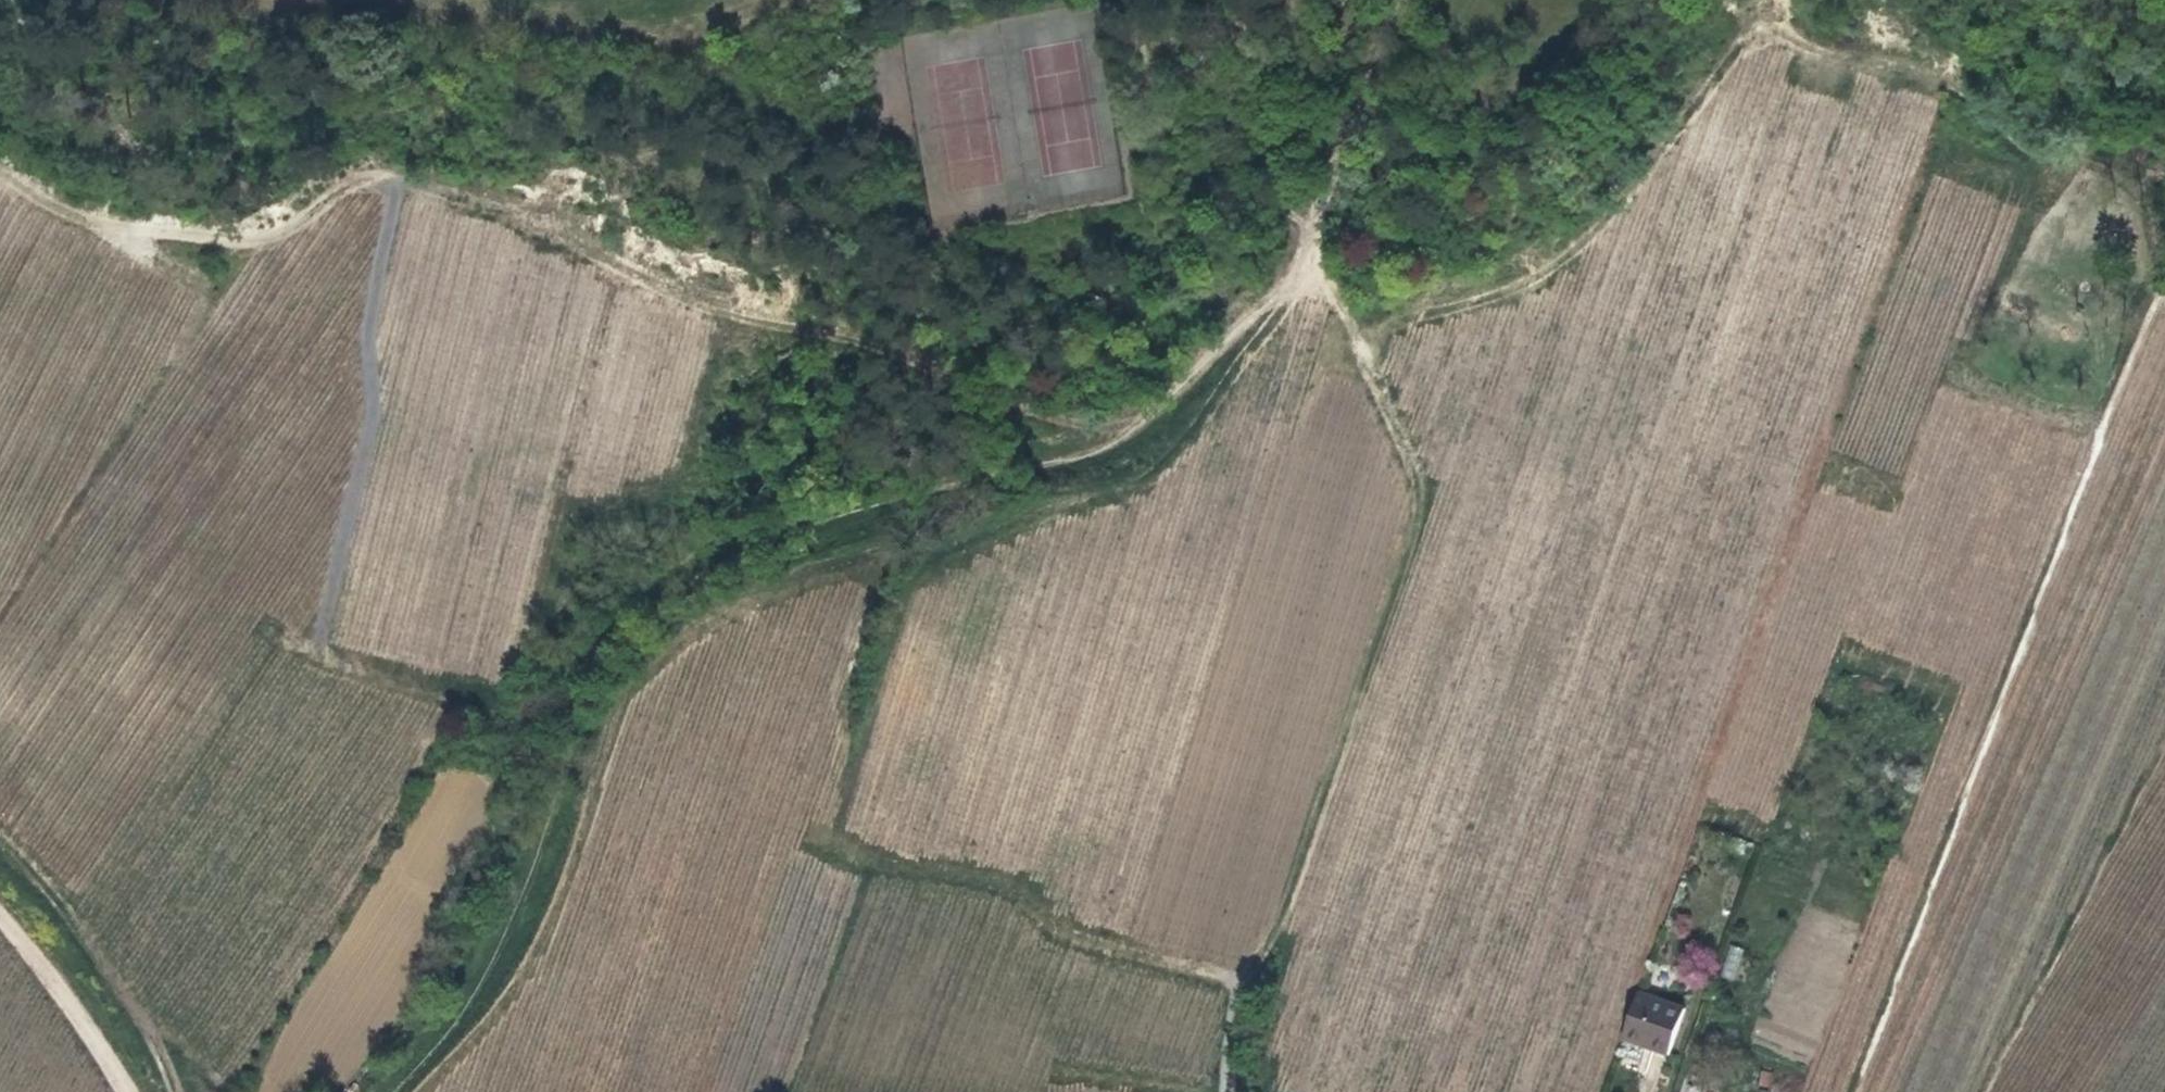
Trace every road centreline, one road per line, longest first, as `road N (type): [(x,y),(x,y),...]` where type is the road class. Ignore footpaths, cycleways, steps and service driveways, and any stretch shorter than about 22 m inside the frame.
road 1 (track): [(1150,419),(1104,430),(1062,423),(862,343),(715,311),(523,219),(399,177),(359,179),(268,239),(117,230),(0,173)]
road 2 (track): [(1360,349),(1395,321),(1514,289),(1558,263),(1596,229),(1733,49),(1763,33),(1851,59),(1946,70),(2164,170)]
road 3 (track): [(1307,266),(1360,349),(1425,513),(1275,936),(1226,1043),(1227,1091)]
road 4 (track): [(399,177),(372,322),(372,442),(322,639)]
road 5 (track): [(126,1091),(0,916)]

